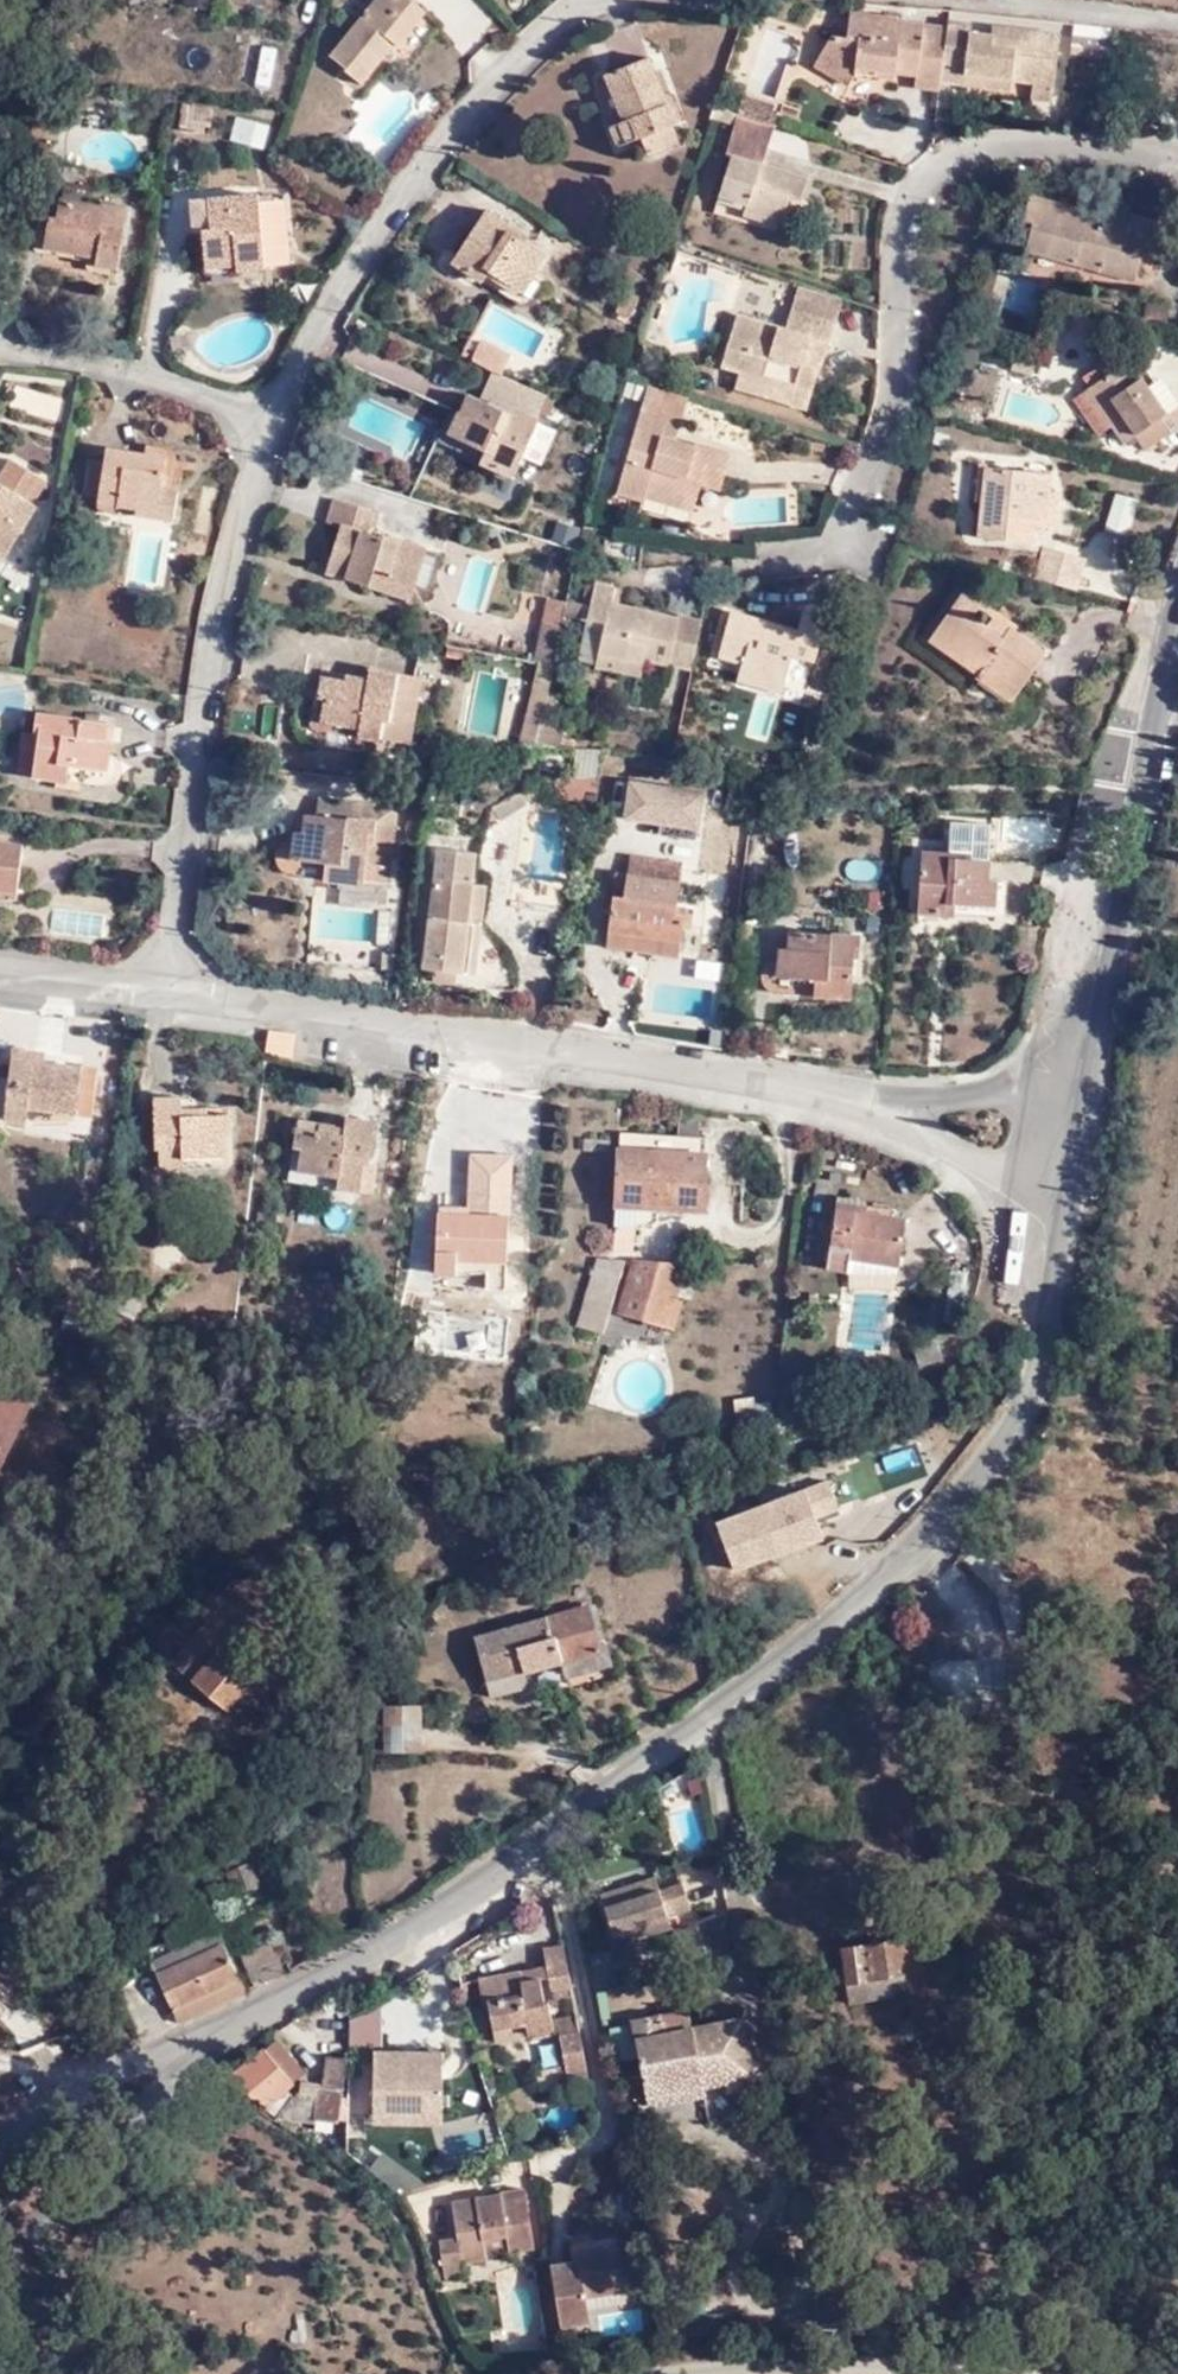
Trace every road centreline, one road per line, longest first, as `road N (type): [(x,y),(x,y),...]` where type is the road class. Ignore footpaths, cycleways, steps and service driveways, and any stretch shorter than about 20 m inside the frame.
road 1 (tertiary): [(1177,606),(1041,1364),(1021,1420),(950,1528),(495,1879),(260,2017),(0,2132)]

